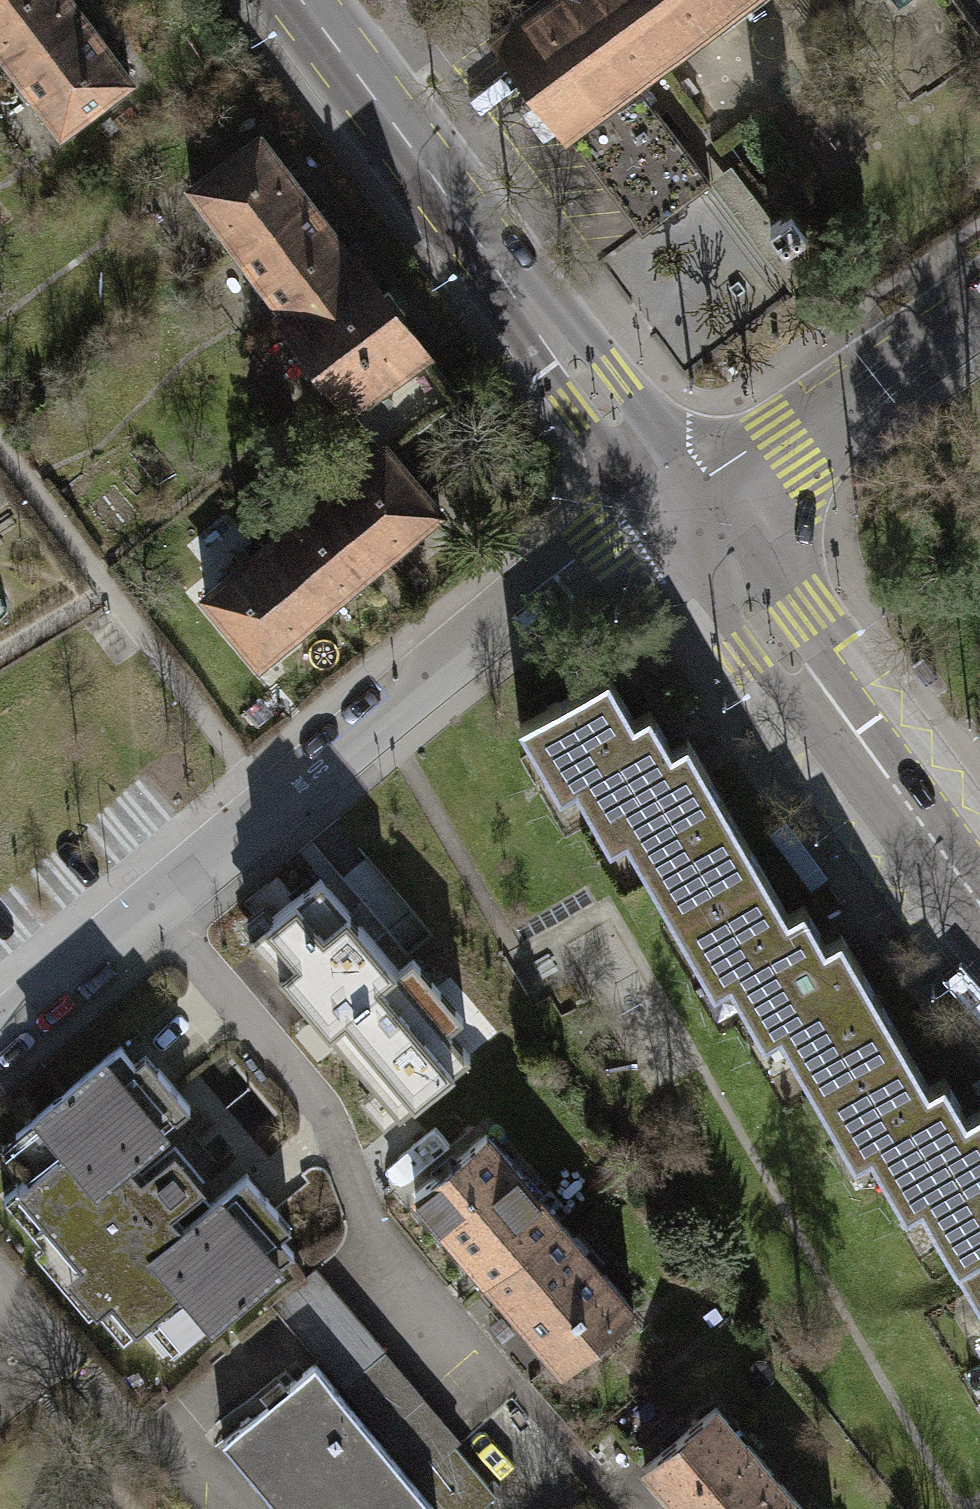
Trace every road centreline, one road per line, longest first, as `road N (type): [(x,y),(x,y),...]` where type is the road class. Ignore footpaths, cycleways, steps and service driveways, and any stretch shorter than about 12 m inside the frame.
road 1 (residential): [(676,505),(593,551),(416,686),(148,911)]
road 2 (secondary): [(676,505),(301,0)]
road 3 (residential): [(148,911),(325,1116),(365,1221),(453,1326)]
road 4 (secondary): [(979,908),(676,505)]
road 5 (tertiary): [(979,315),(676,505)]
road 6 (residential): [(148,911),(0,1035)]

